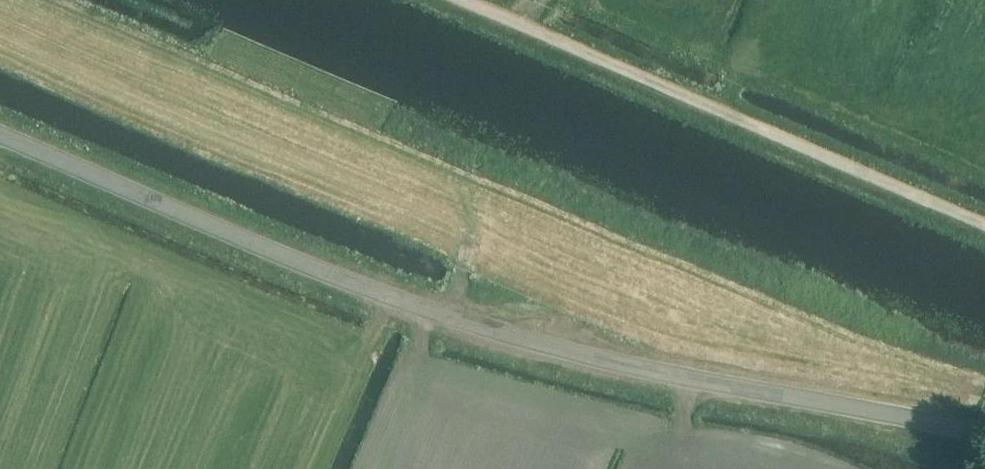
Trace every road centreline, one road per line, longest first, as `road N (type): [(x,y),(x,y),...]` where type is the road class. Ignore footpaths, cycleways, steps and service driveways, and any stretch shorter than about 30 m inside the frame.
road 1 (unclassified): [(984,433),(585,364),(472,333),(0,137)]
road 2 (track): [(465,0),(984,223)]

